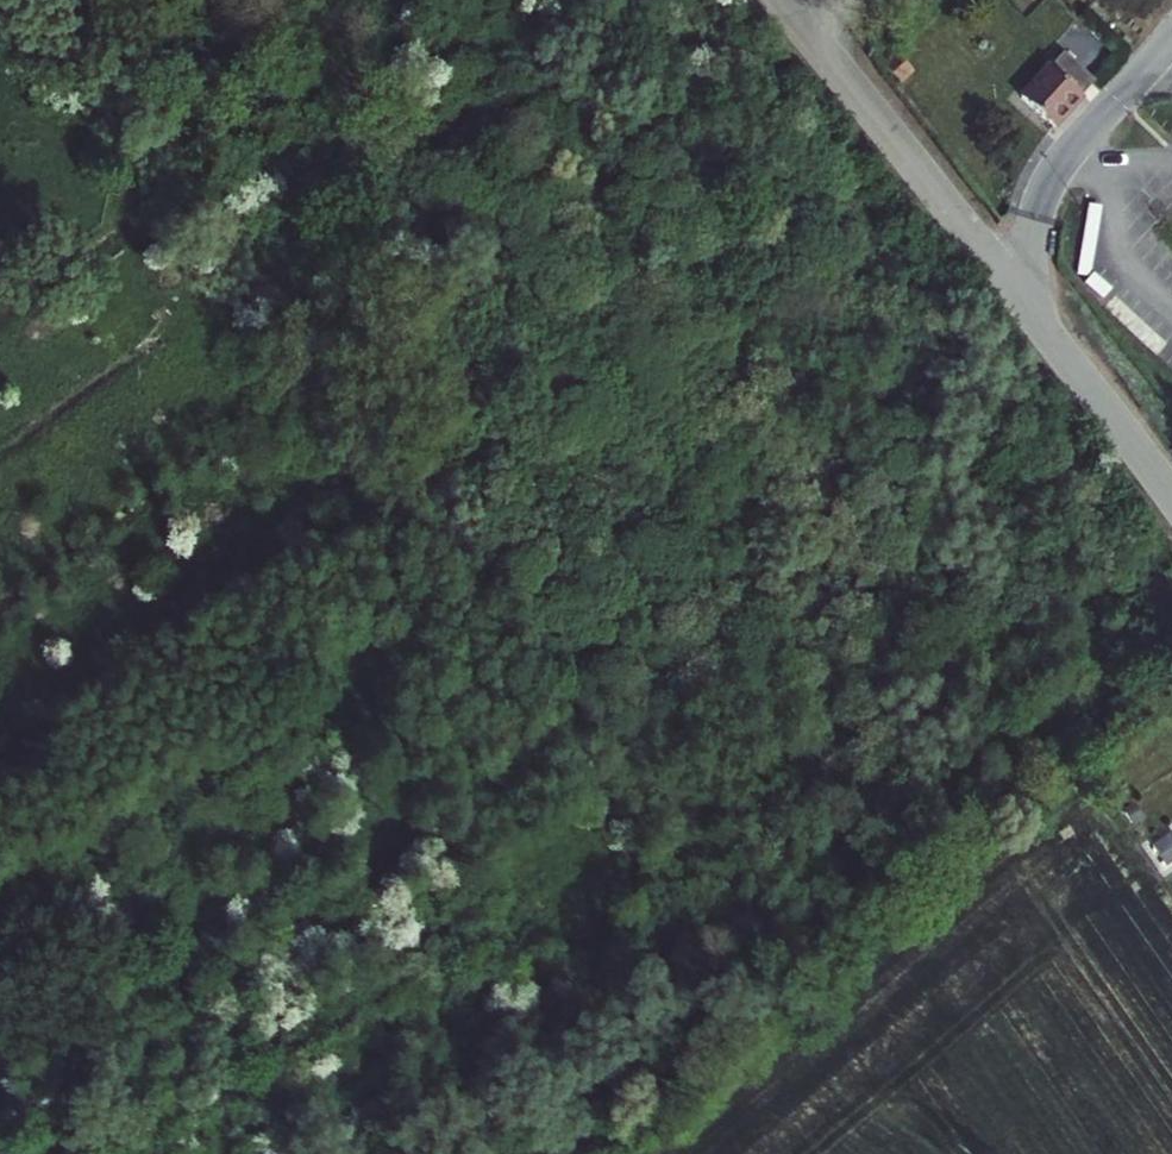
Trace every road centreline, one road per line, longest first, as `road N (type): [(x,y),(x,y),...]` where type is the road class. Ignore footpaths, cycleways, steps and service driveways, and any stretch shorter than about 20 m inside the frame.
road 1 (residential): [(1171,496),(782,0)]

